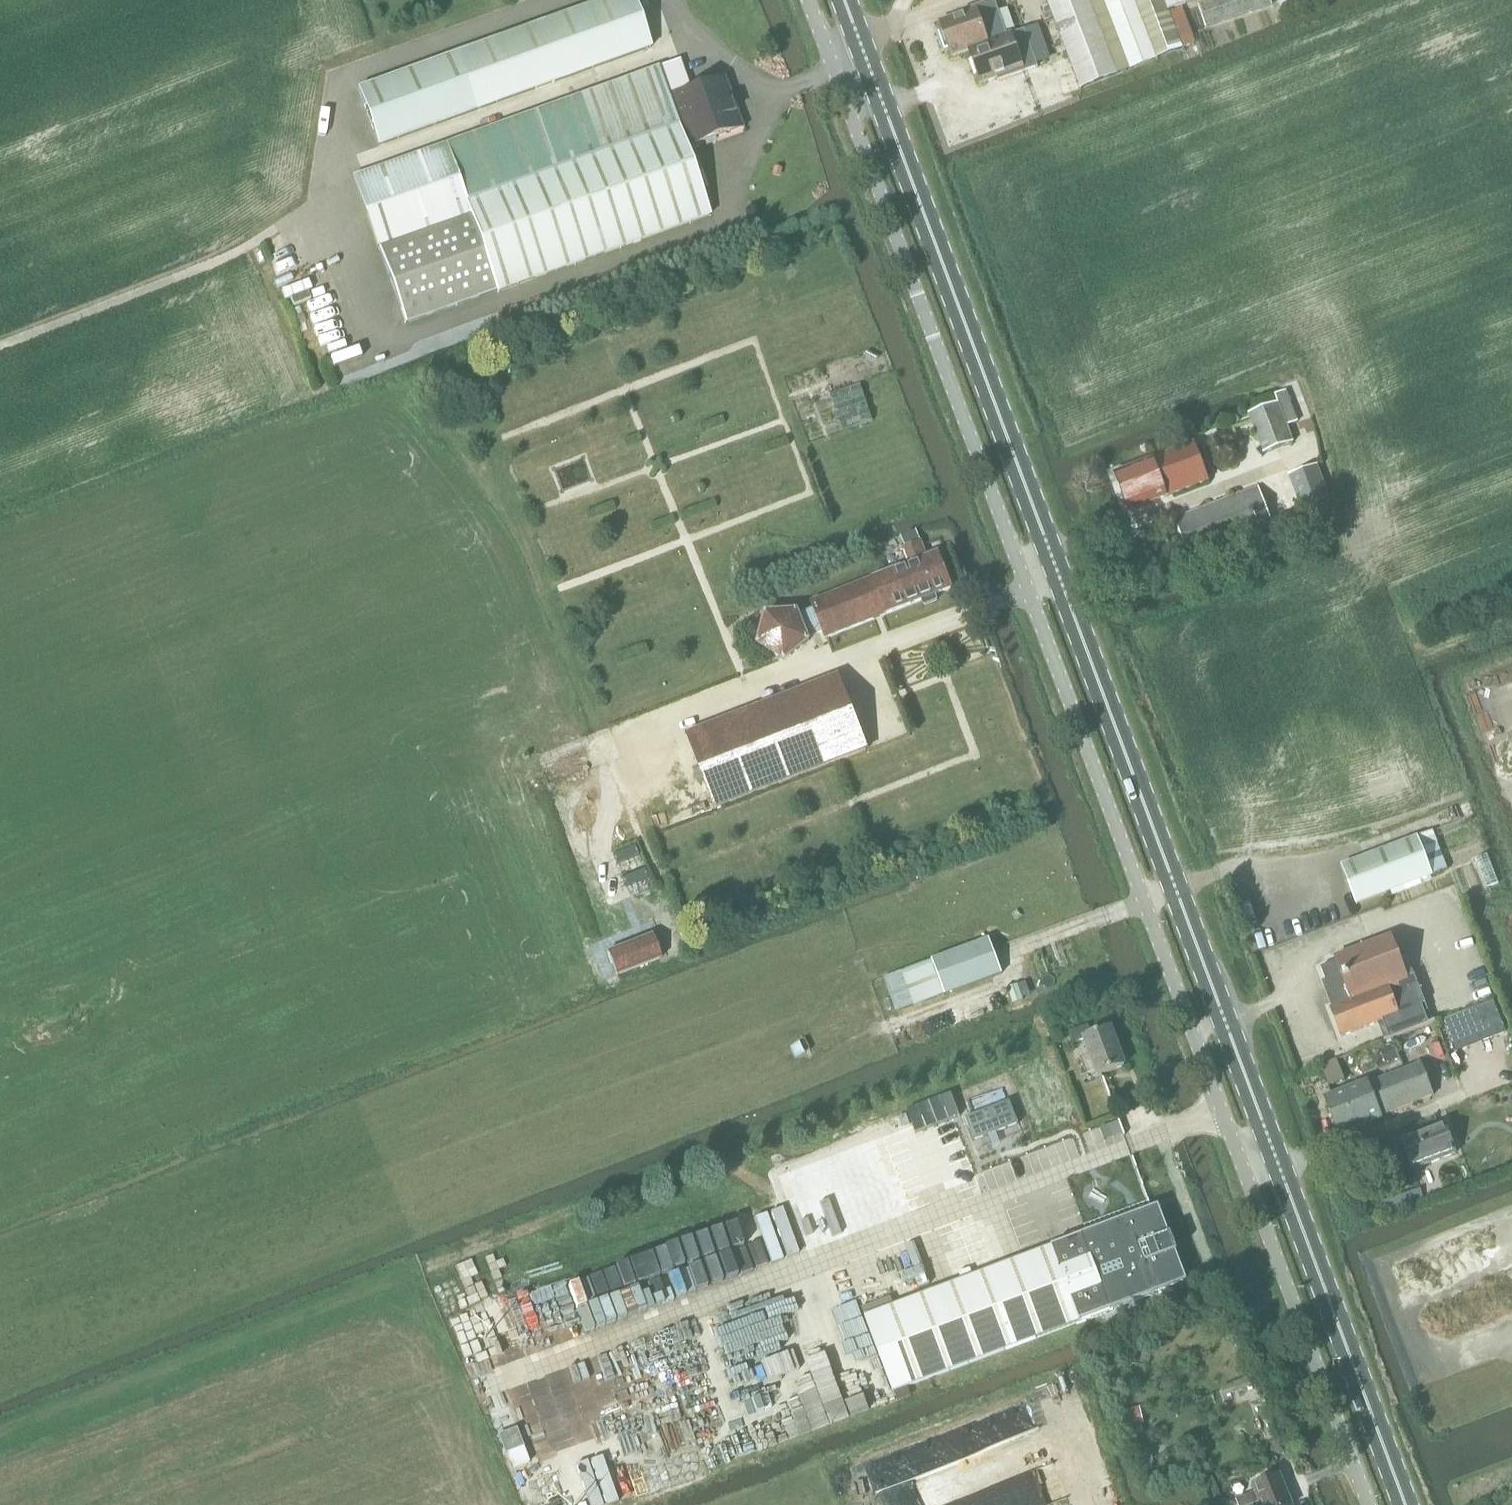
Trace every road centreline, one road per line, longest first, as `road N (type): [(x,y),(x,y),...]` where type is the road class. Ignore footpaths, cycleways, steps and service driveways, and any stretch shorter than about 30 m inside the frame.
road 1 (primary): [(1408,1504),(843,0)]
road 2 (unclassified): [(812,0),(1370,1504)]
road 3 (track): [(313,208),(232,258),(0,348)]

